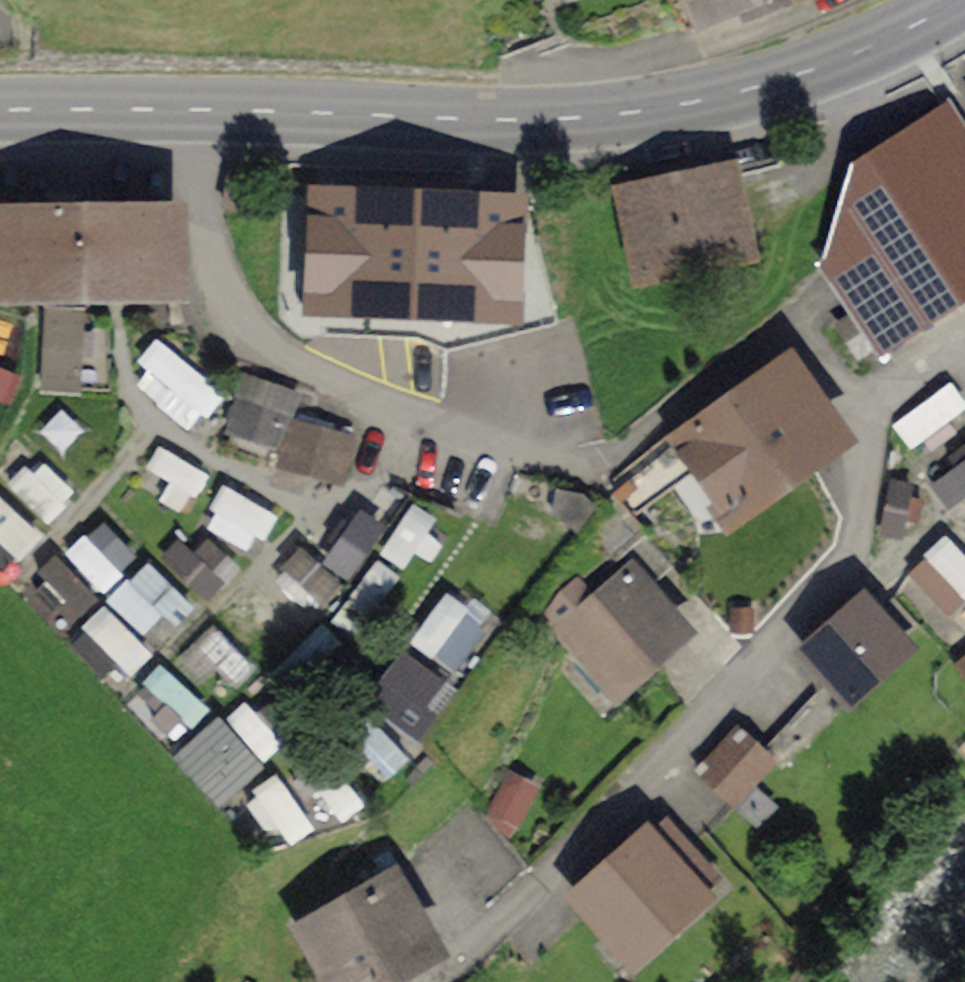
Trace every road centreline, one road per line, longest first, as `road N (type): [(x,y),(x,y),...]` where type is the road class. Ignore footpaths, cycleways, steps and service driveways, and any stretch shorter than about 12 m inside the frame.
road 1 (secondary): [(0,110),(622,115),(808,73),(960,0)]
road 2 (residential): [(964,343),(866,428),(862,528),(833,604),(504,911)]

